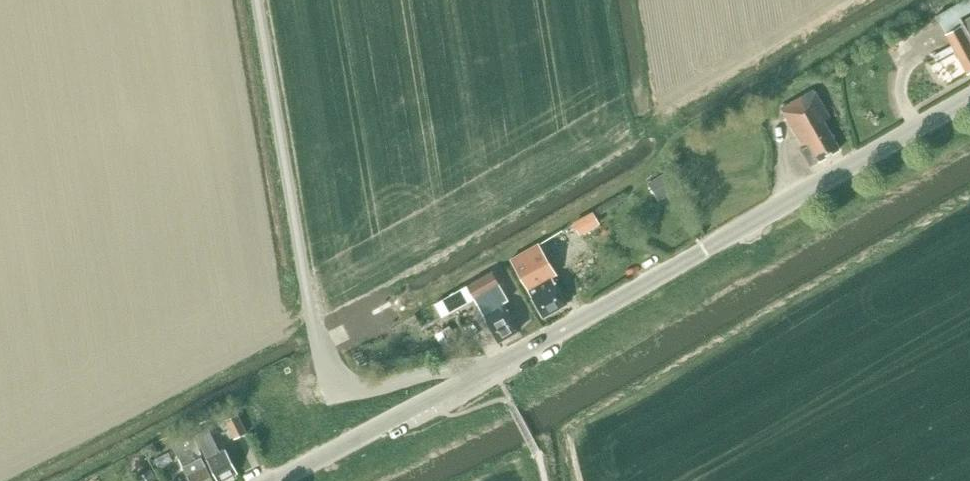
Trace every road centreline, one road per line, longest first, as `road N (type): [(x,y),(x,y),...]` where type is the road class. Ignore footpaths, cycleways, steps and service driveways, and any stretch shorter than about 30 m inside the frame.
road 1 (tertiary): [(488,367),(969,96)]
road 2 (unclassified): [(488,367),(333,387),(316,351),(257,0)]
road 3 (tertiary): [(271,480),(488,367)]

